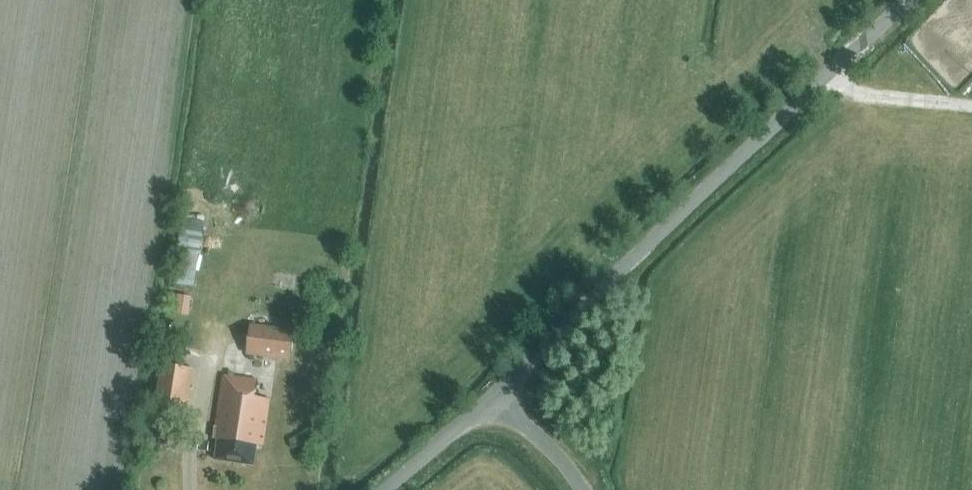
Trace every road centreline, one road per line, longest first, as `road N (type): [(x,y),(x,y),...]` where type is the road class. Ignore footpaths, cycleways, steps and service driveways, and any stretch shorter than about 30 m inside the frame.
road 1 (unclassified): [(494,396),(913,0)]
road 2 (unclassified): [(494,396),(385,489)]
road 3 (unclassified): [(582,489),(494,396)]

